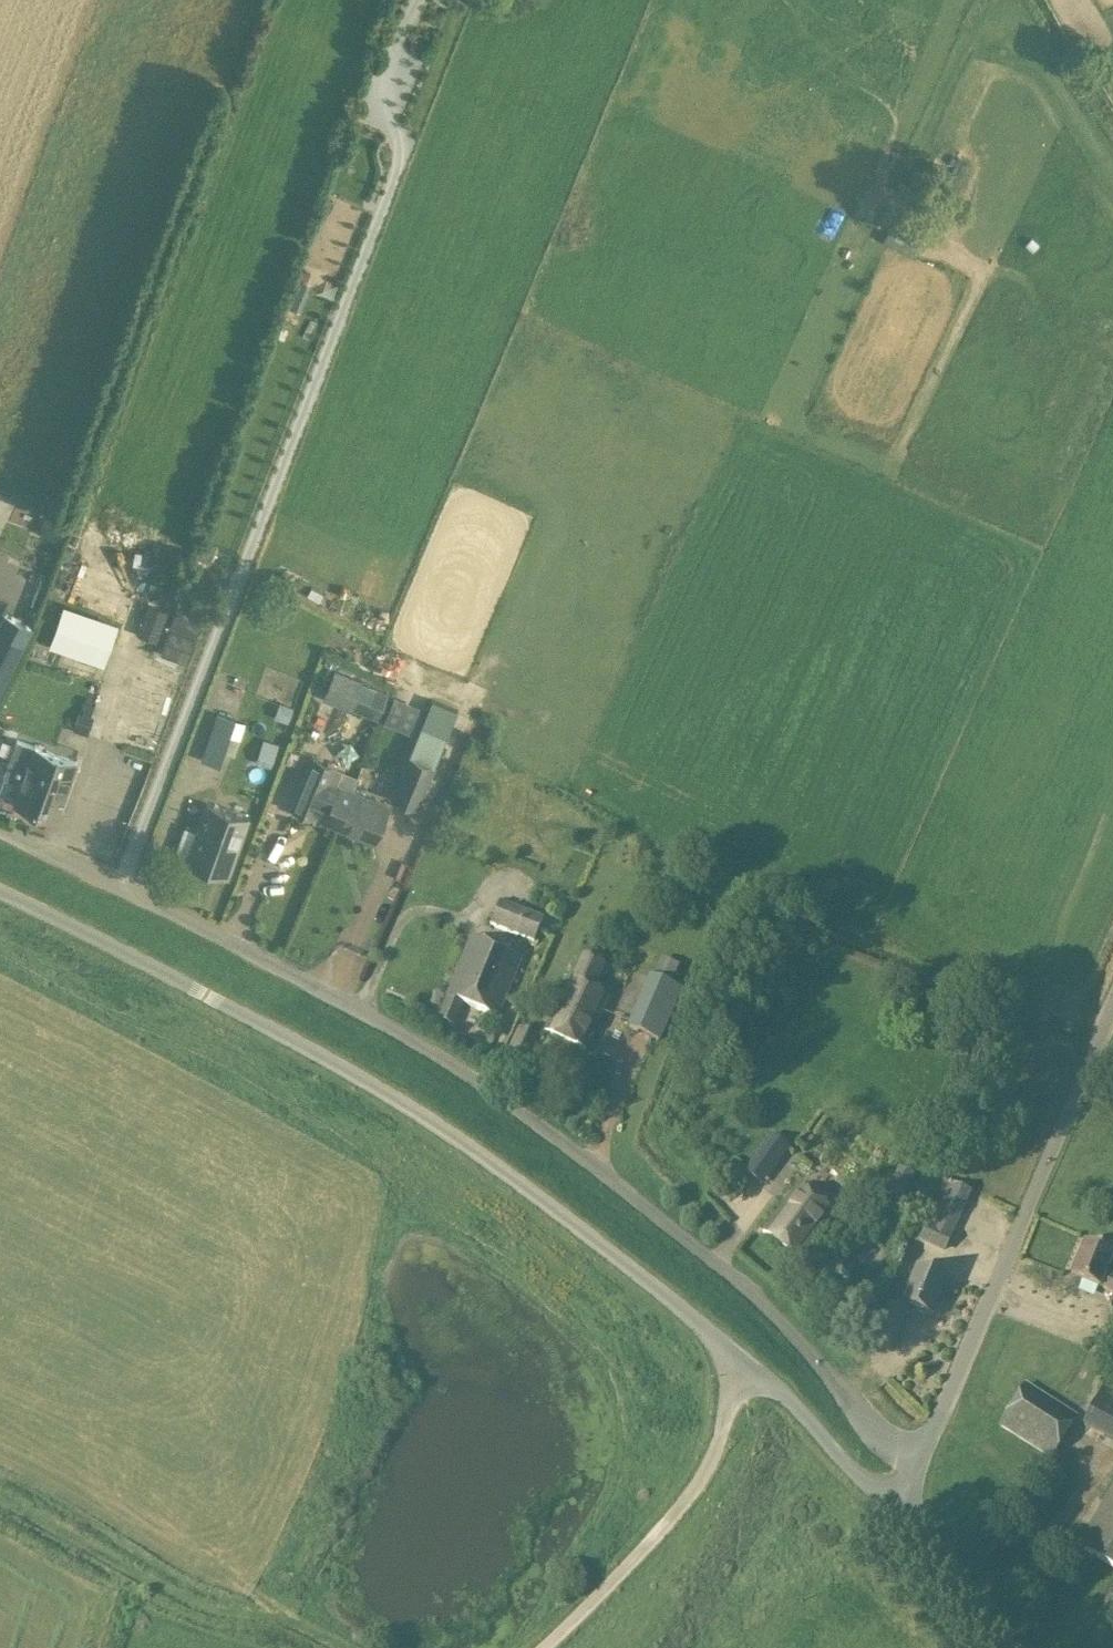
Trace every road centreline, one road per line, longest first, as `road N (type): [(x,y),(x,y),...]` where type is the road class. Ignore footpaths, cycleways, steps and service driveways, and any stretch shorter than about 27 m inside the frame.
road 1 (unclassified): [(918,1465),(769,1314),(458,1059),(0,830)]
road 2 (unclassified): [(743,1361),(628,1261),(435,1119),(0,892)]
road 3 (unclassified): [(918,1465),(1112,1012)]
road 4 (track): [(342,1647),(275,1613),(227,1612),(186,1598),(0,1502)]
road 5 (track): [(540,1647),(654,1540),(706,1474),(728,1429),(743,1361)]
road 6 (unclassified): [(743,1361),(884,1504)]
road 7 (unclassified): [(1007,1647),(884,1504)]

